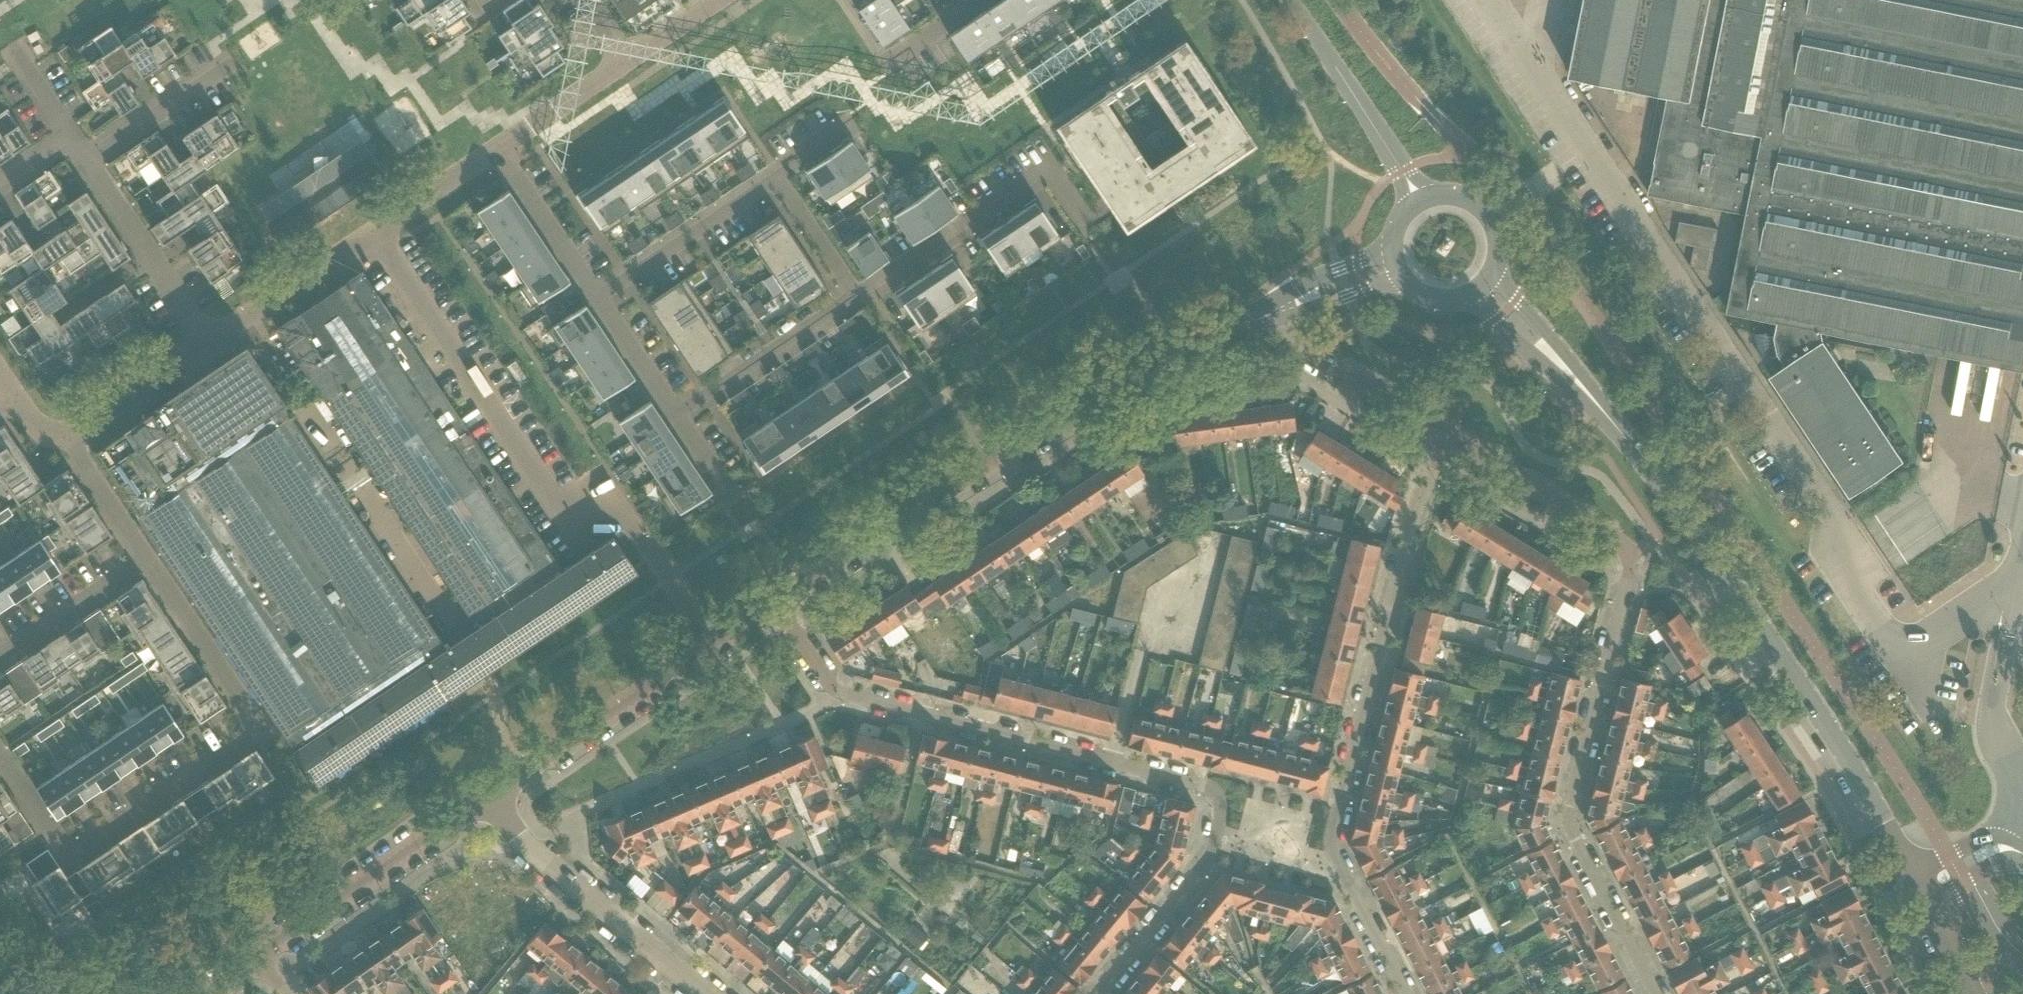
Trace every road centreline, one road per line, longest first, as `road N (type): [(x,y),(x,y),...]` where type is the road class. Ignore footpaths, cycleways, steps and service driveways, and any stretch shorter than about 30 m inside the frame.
road 1 (unclassified): [(2015,586),(1904,655),(1863,591),(1828,500),(1588,154)]
road 2 (residential): [(1656,993),(1568,823),(1628,574),(1625,554),(1616,539),(1451,436)]
road 3 (residential): [(836,692),(1215,795),(1222,811),(1209,859),(1098,993)]
road 4 (residential): [(1405,993),(1330,843),(1419,504),(1451,436)]
road 5 (tertiary): [(775,603),(1115,385),(1285,308)]
road 6 (tertiary): [(1917,888),(1729,580),(1595,402)]
road 7 (residential): [(148,554),(262,723),(69,854),(0,752)]
road 8 (residential): [(211,342),(500,149)]
road 9 (tertiary): [(489,797),(775,603)]
road 10 (residential): [(1088,220),(1050,164),(855,295)]
road 11 (residential): [(703,993),(570,885),(489,797)]
road 12 (tertiary): [(257,958),(489,797)]
road 13 (residential): [(1292,0),(1419,200)]
road 14 (residential): [(88,158),(211,342)]
road 15 (residential): [(777,177),(598,298)]
road 16 (residential): [(1451,436),(1302,346),(1285,308)]
road 17 (residential): [(855,295),(677,415)]
road 18 (residential): [(0,654),(148,554)]
road 19 (residential): [(500,149),(598,298)]
road 20 (residential): [(66,436),(211,342)]
road 21 (residential): [(88,158),(226,67)]
road 22 (tertiary): [(1471,295),(1595,402)]
road 23 (tertiary): [(1595,402),(1491,276)]
road 24 (residential): [(500,149),(625,63)]
road 25 (residential): [(66,436),(148,554)]
road 26 (residential): [(855,295),(777,177)]
road 27 (residential): [(598,298),(677,415)]
road 28 (tertiary): [(1391,248),(1337,270),(1285,308)]
road 29 (tertiary): [(1285,308),(1402,282)]

